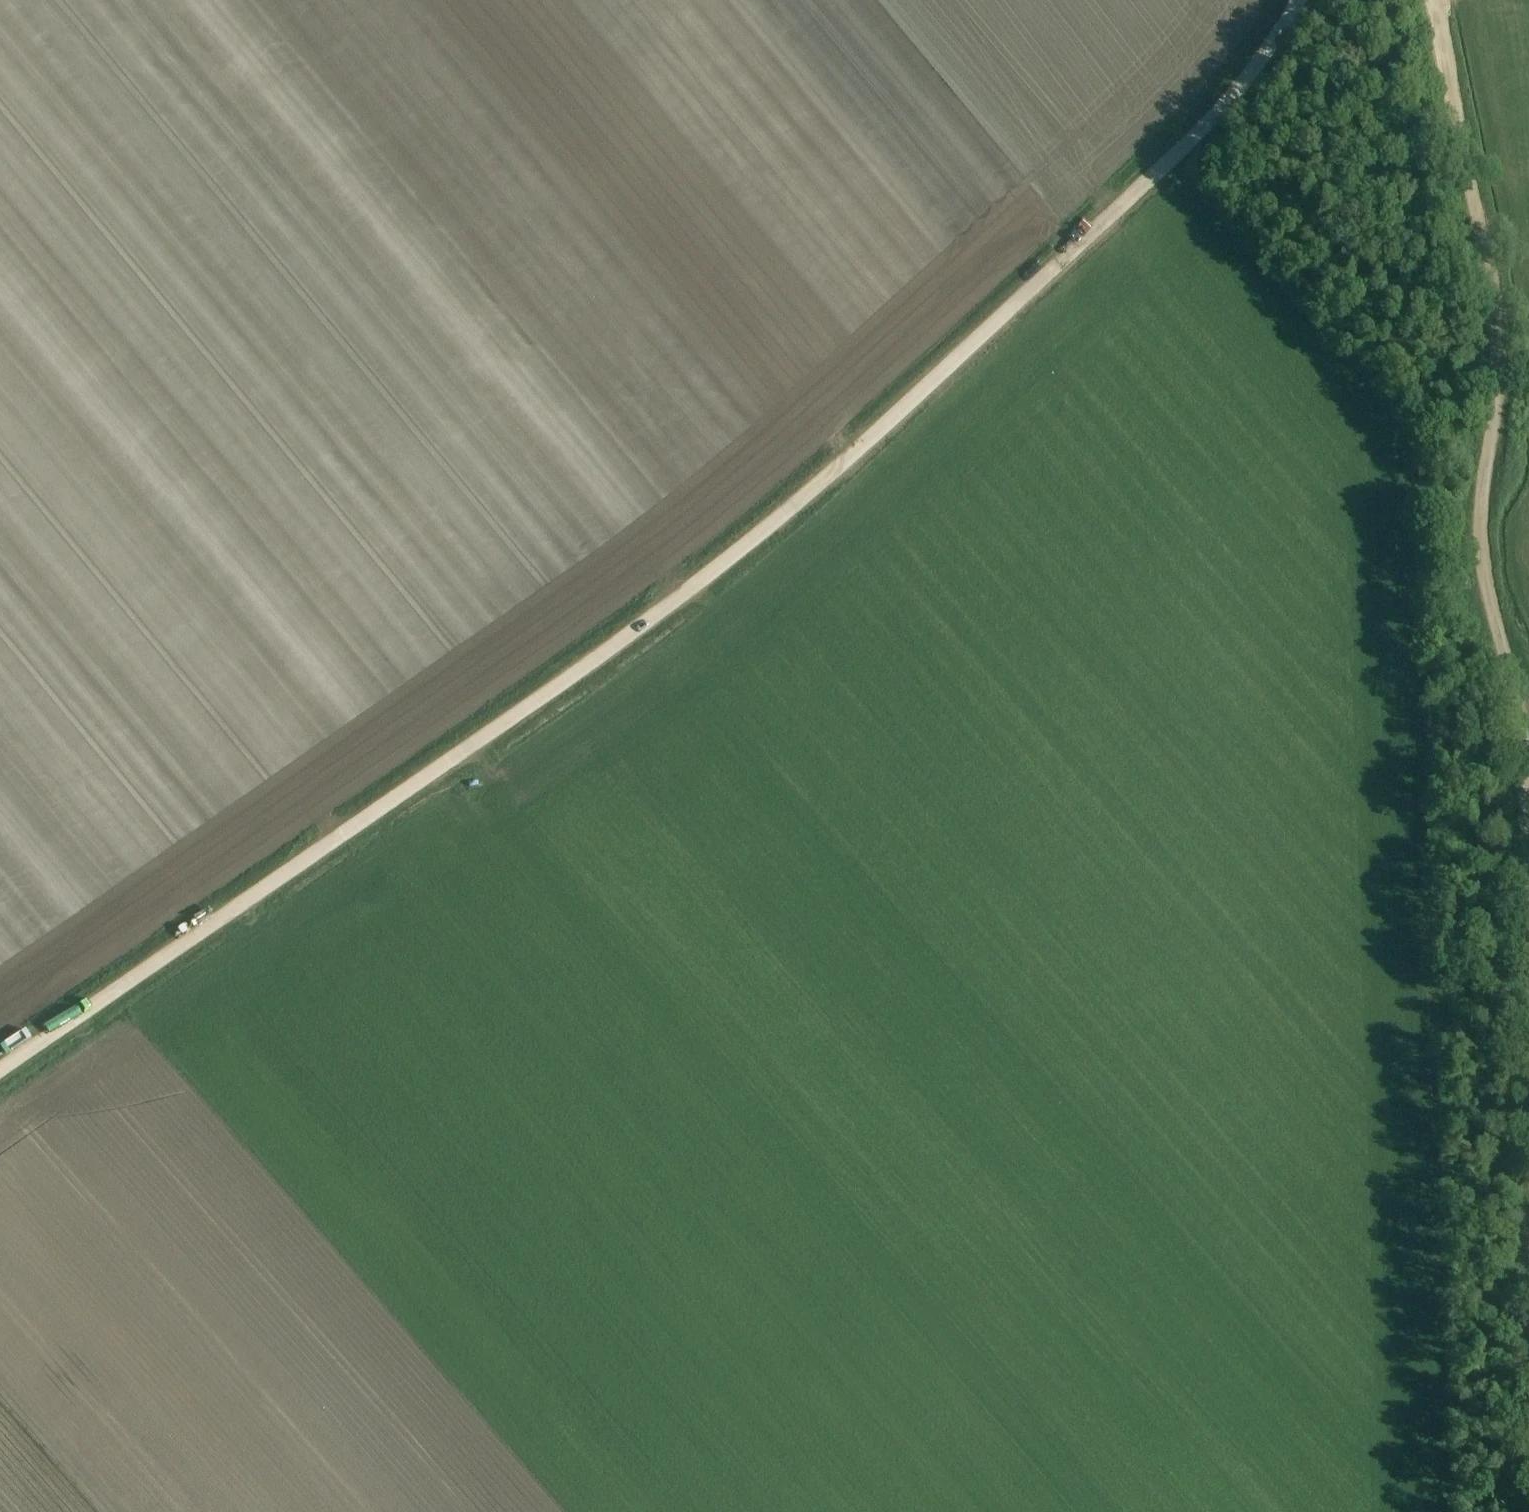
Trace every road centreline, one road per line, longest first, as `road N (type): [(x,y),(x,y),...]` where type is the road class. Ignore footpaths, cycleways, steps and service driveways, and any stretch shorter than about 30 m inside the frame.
road 1 (unclassified): [(0,1070),(345,832),(804,497),(1183,148),(1268,49),(1296,0)]
road 2 (track): [(1436,0),(1497,321),(1496,416),(1477,546),(1488,627),(1521,709),(1528,828)]

